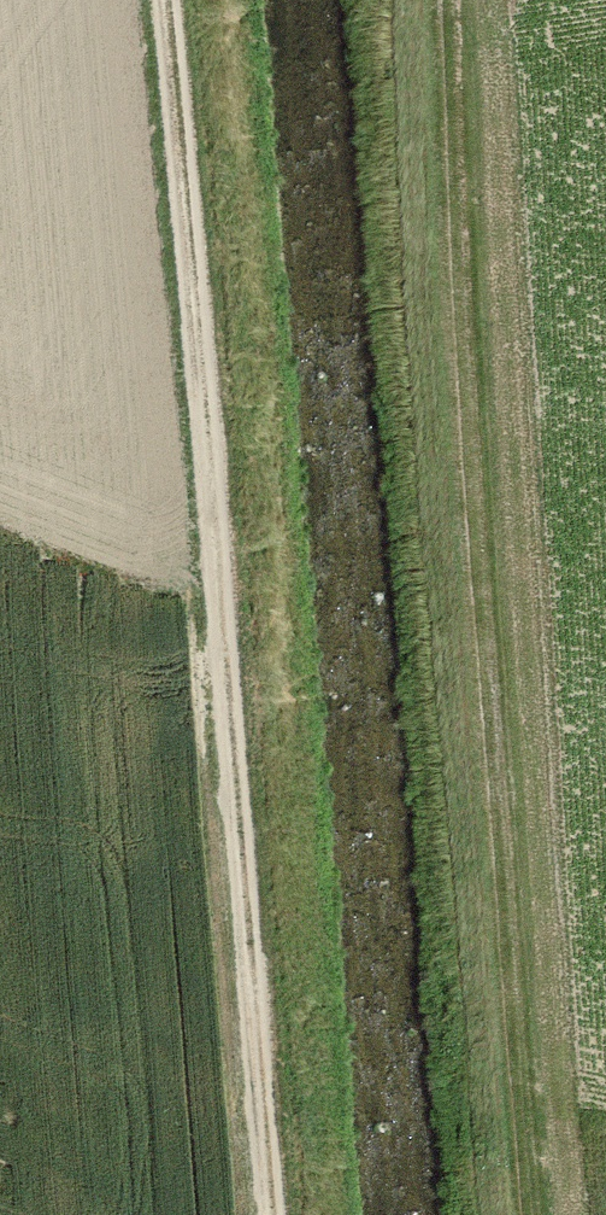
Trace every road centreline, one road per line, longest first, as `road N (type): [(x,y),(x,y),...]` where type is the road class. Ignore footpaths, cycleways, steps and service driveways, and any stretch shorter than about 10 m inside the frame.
road 1 (track): [(298,1214),(191,0)]
road 2 (track): [(526,1214),(451,279),(439,0)]

